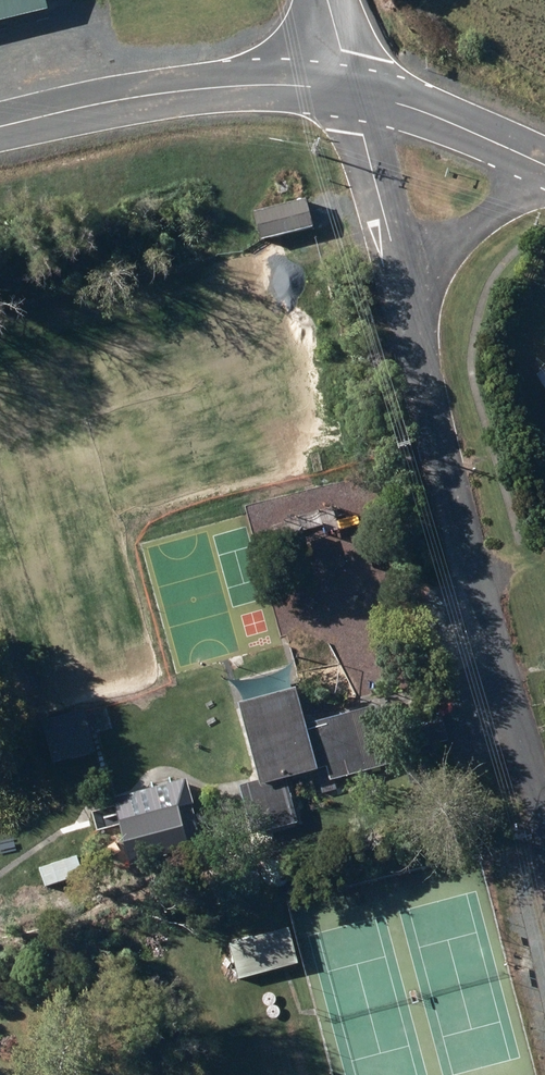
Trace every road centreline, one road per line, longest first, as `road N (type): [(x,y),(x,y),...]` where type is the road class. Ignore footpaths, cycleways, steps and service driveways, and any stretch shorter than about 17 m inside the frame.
road 1 (residential): [(401,289),(544,823)]
road 2 (tertiary): [(0,125),(232,85),(352,93)]
road 3 (tertiary): [(352,93),(467,127),(544,165)]
road 4 (residential): [(352,93),(401,289)]
road 5 (tertiary): [(544,171),(492,198),(401,289)]

